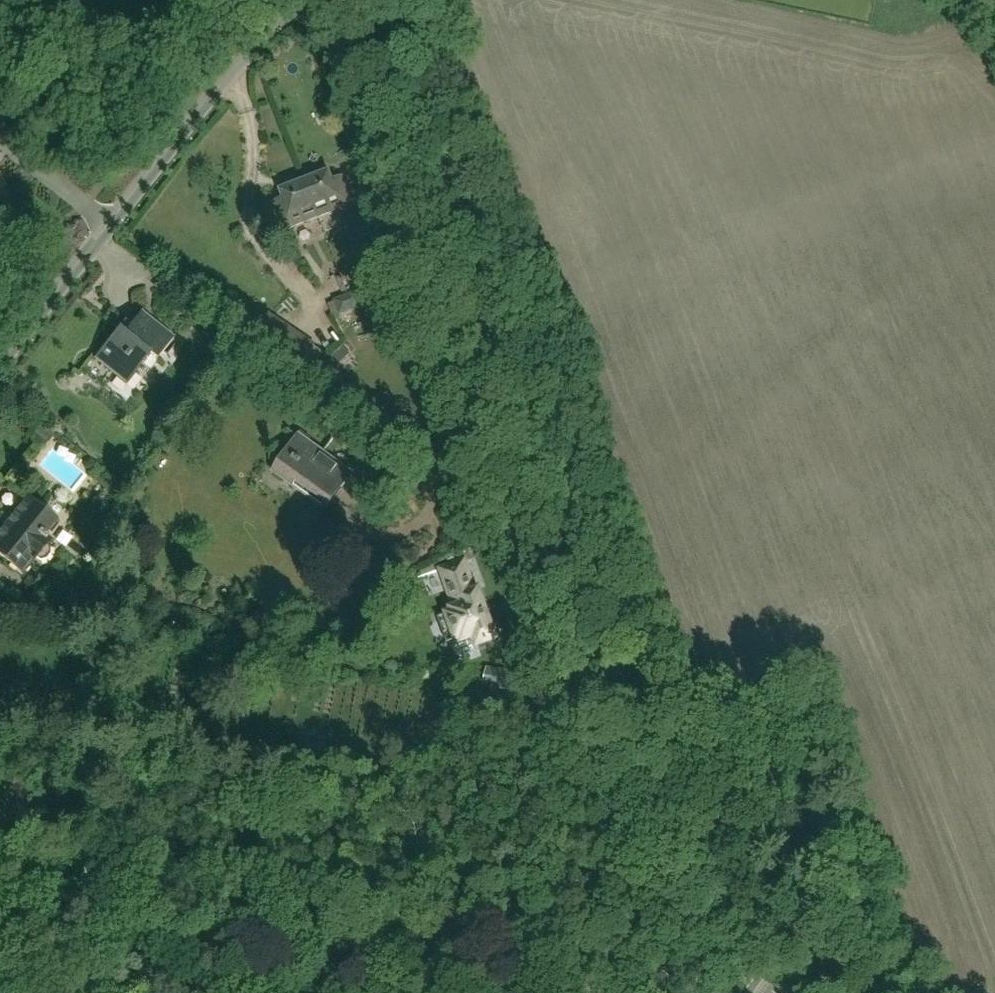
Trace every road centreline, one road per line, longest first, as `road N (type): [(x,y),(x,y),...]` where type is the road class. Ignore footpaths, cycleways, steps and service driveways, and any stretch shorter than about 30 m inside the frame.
road 1 (unclassified): [(768,992),(684,917),(629,828),(317,1)]
road 2 (tertiary): [(0,365),(268,29),(317,1)]

